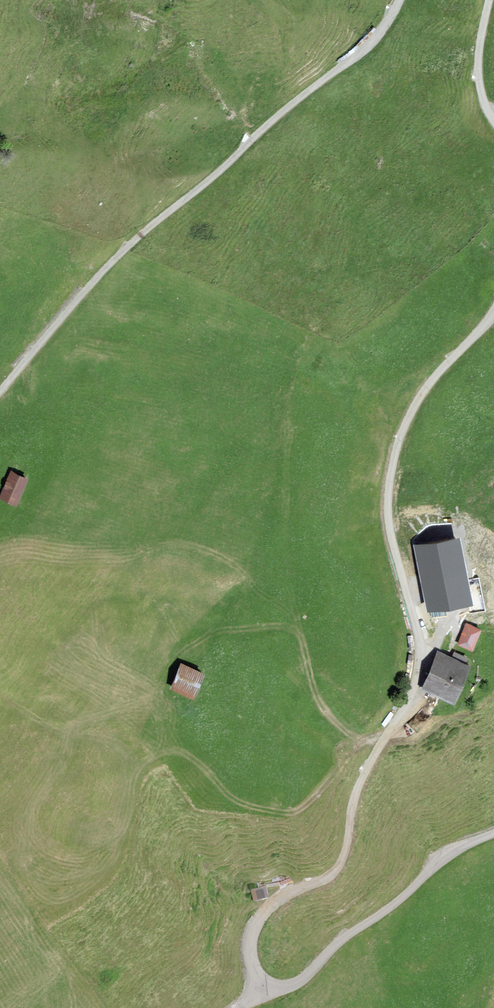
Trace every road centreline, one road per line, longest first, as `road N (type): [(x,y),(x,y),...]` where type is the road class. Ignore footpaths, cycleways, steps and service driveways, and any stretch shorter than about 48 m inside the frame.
road 1 (unclassified): [(493,833),(452,850),(296,986),(275,989),(261,979),(251,939),(260,918),(279,898),(329,879),(340,866),(353,802),(420,673),(420,644),(387,517),(388,479),(400,434),(427,385),(493,311)]
road 2 (unclassified): [(400,0),(391,25),(357,58),(124,250),(0,392)]
road 3 (unclassified): [(493,117),(478,79),(488,0)]

